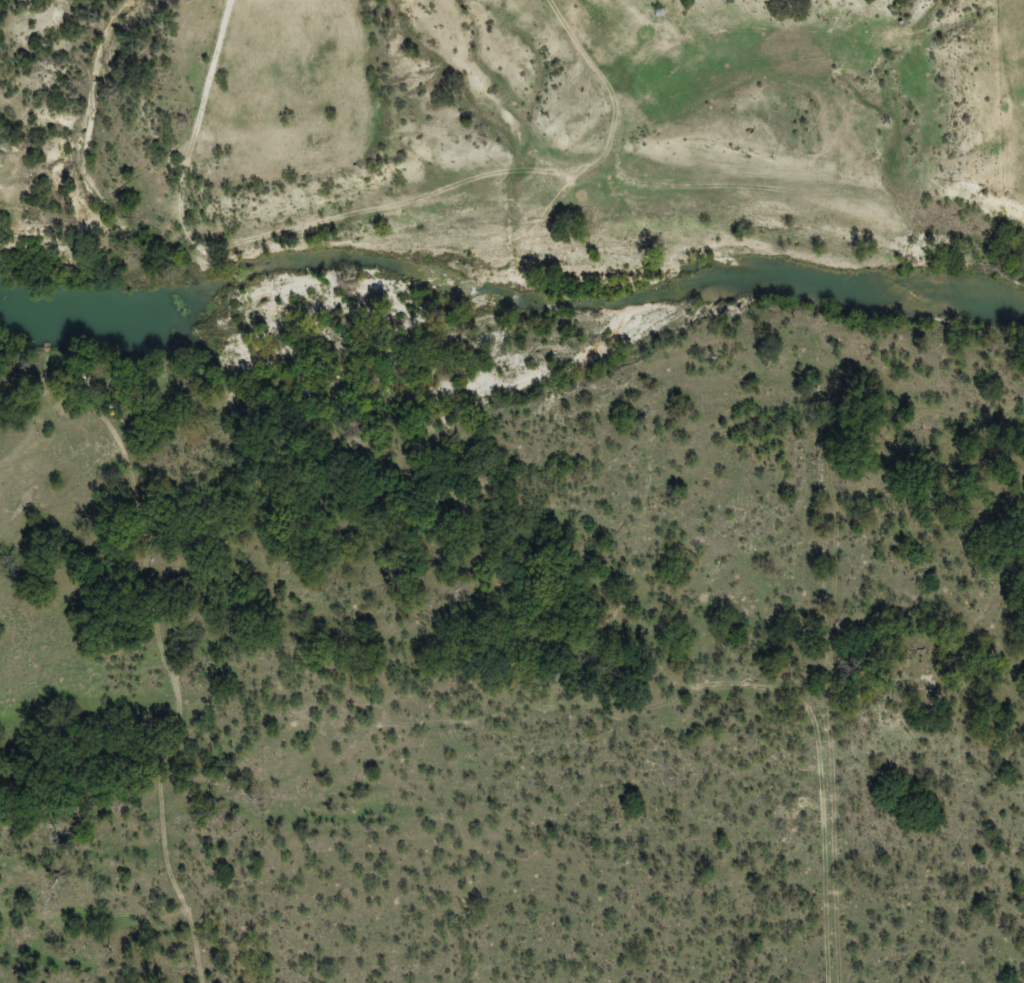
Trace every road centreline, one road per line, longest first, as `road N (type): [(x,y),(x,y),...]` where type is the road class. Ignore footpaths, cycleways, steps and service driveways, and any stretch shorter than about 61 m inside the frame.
road 1 (residential): [(691,982),(652,732),(603,583),(484,418)]
road 2 (residential): [(218,0),(187,174)]

